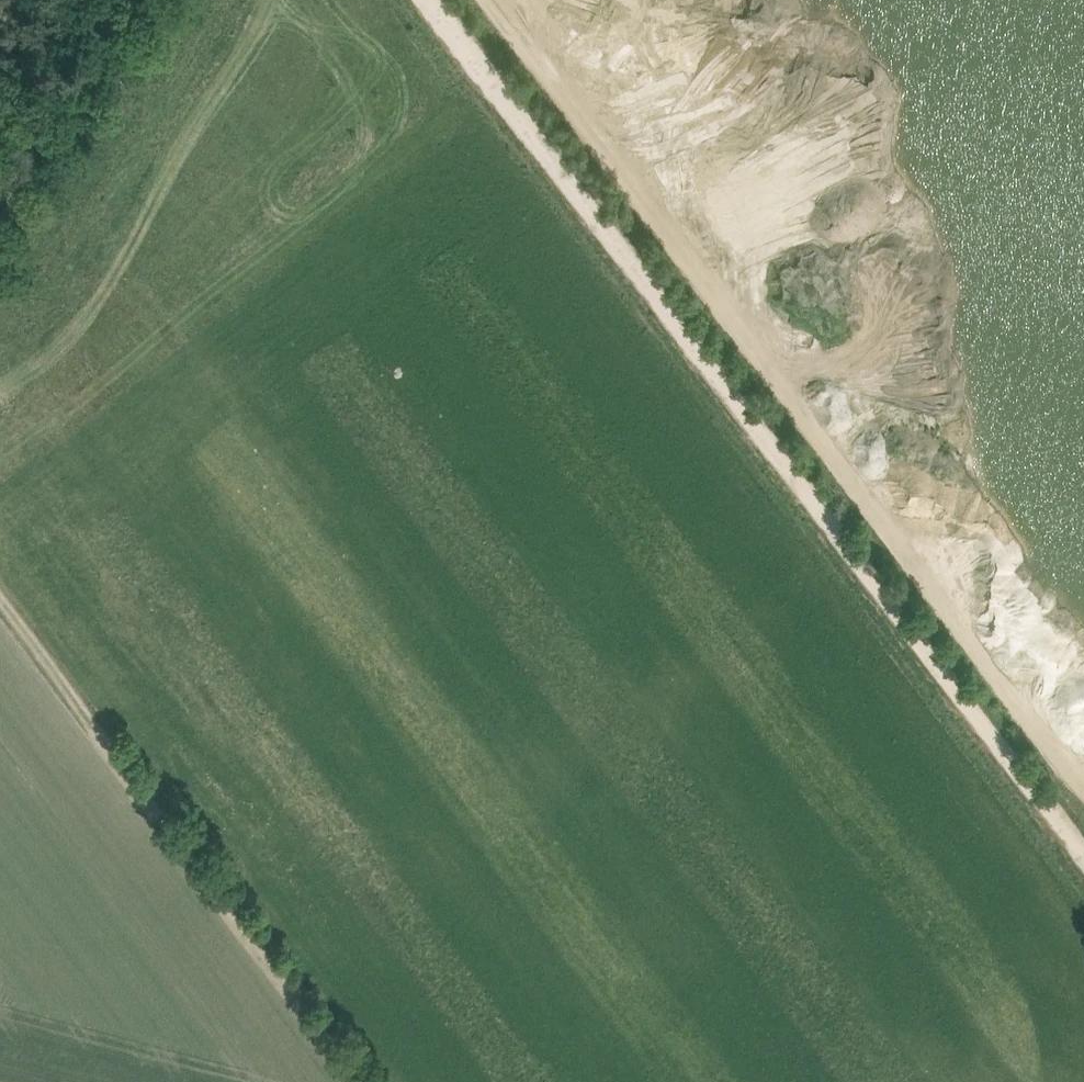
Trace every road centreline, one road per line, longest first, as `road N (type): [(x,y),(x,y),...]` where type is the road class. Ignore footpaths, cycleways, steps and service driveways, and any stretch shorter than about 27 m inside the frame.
road 1 (track): [(1083,861),(432,0)]
road 2 (track): [(0,597),(360,1081)]

